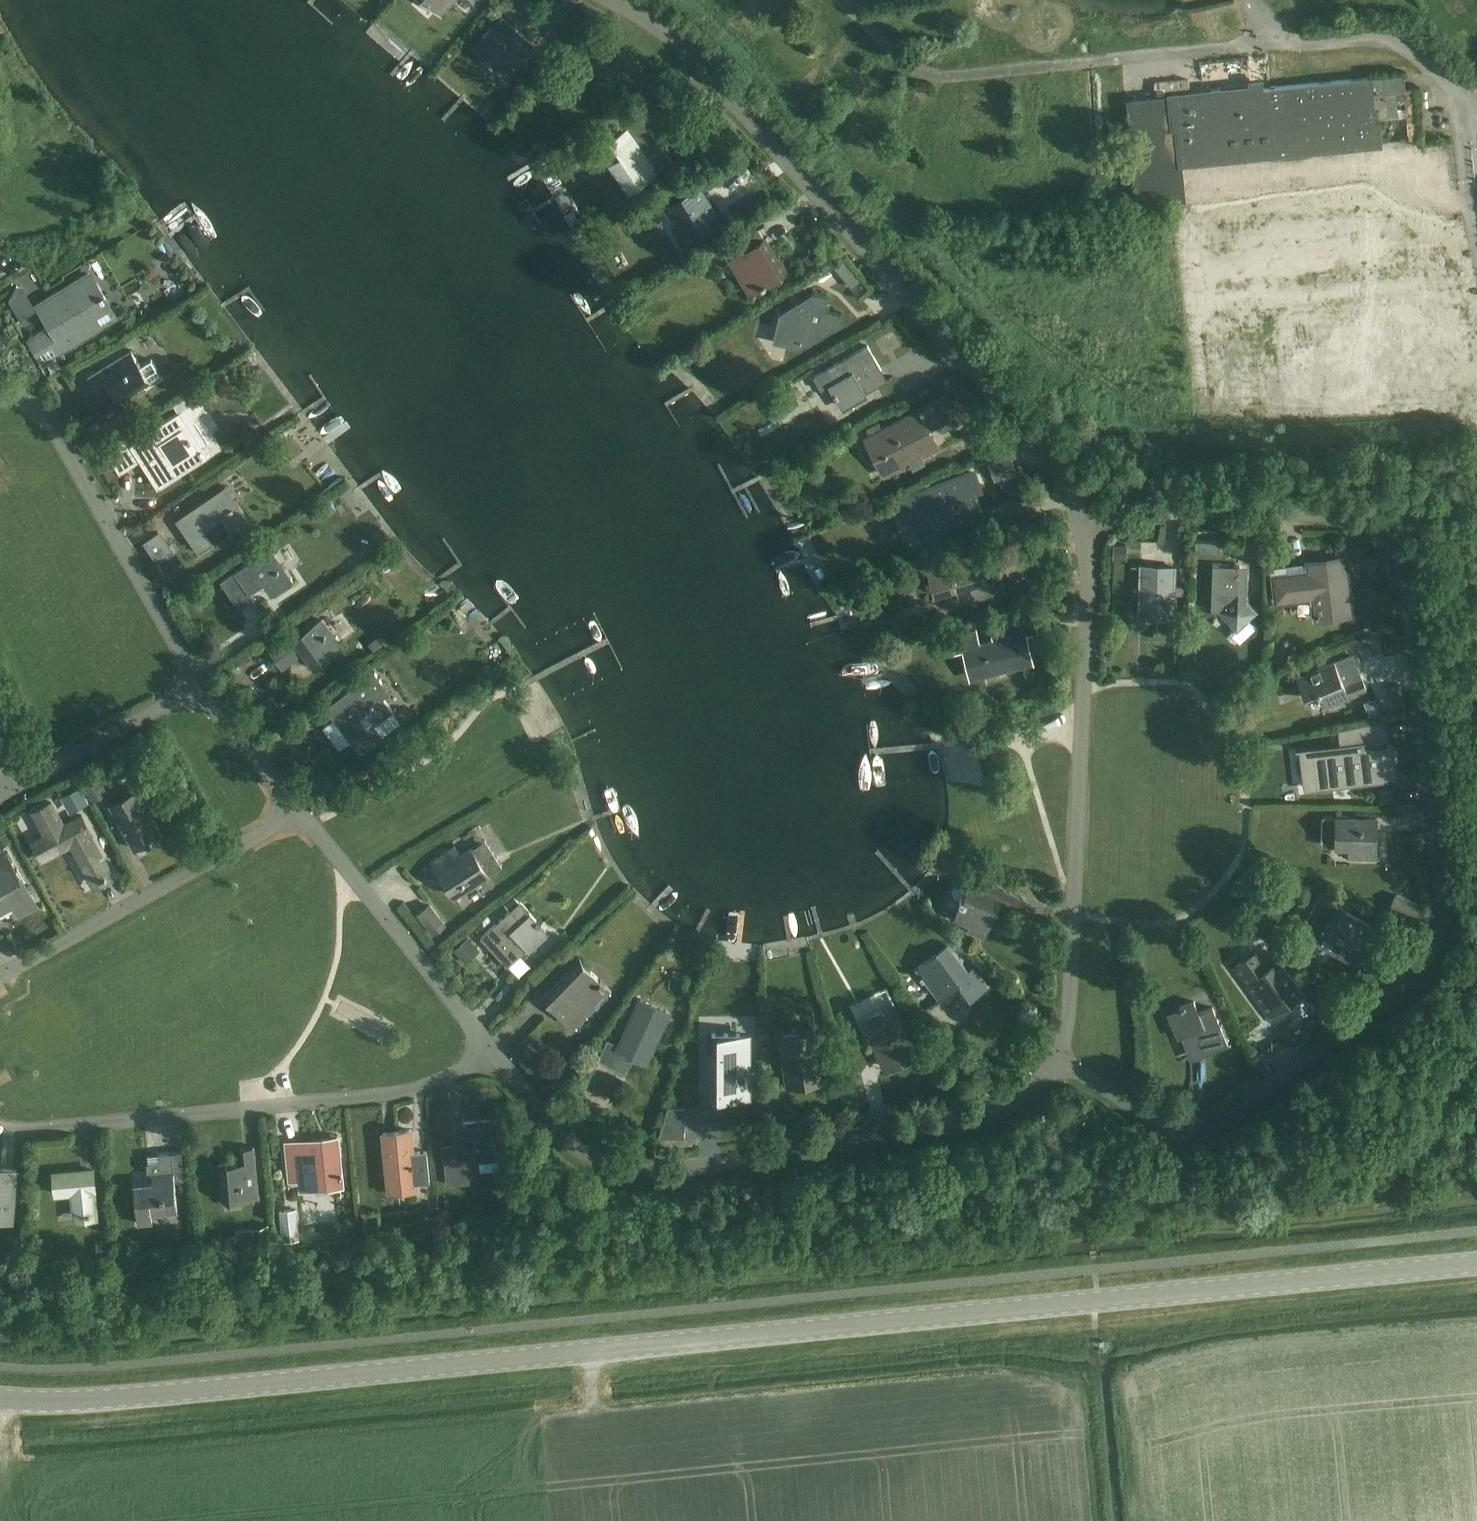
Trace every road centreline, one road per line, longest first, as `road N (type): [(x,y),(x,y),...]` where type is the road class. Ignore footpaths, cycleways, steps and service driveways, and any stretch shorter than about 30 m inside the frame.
road 1 (tertiary): [(1476,1262),(120,1396),(0,1399)]
road 2 (residential): [(1055,1061),(1167,1127),(1206,1129),(1409,983),(1435,952),(1443,910),(1403,577),(1380,534),(1345,517),(1273,510),(1077,517)]
road 3 (unclassified): [(1476,188),(1467,109),(1395,41),(1272,44),(947,76),(906,64),(841,0)]
road 4 (residential): [(611,0),(705,70),(1034,438),(1077,517)]
road 5 (residential): [(1055,1061),(1017,1098),(960,1123),(641,1170),(599,1161),(564,1138),(492,1048)]
road 6 (residential): [(1077,517),(1088,607),(1068,1021),(1055,1061)]
road 7 (residential): [(492,1048),(462,1070),(403,1092),(0,1128)]
road 8 (residential): [(201,685),(44,413),(0,396)]
road 9 (residential): [(0,975),(298,811)]
road 10 (residential): [(492,1048),(298,811)]
road 11 (unclassified): [(11,783),(201,685)]
road 12 (residential): [(298,811),(201,685)]

